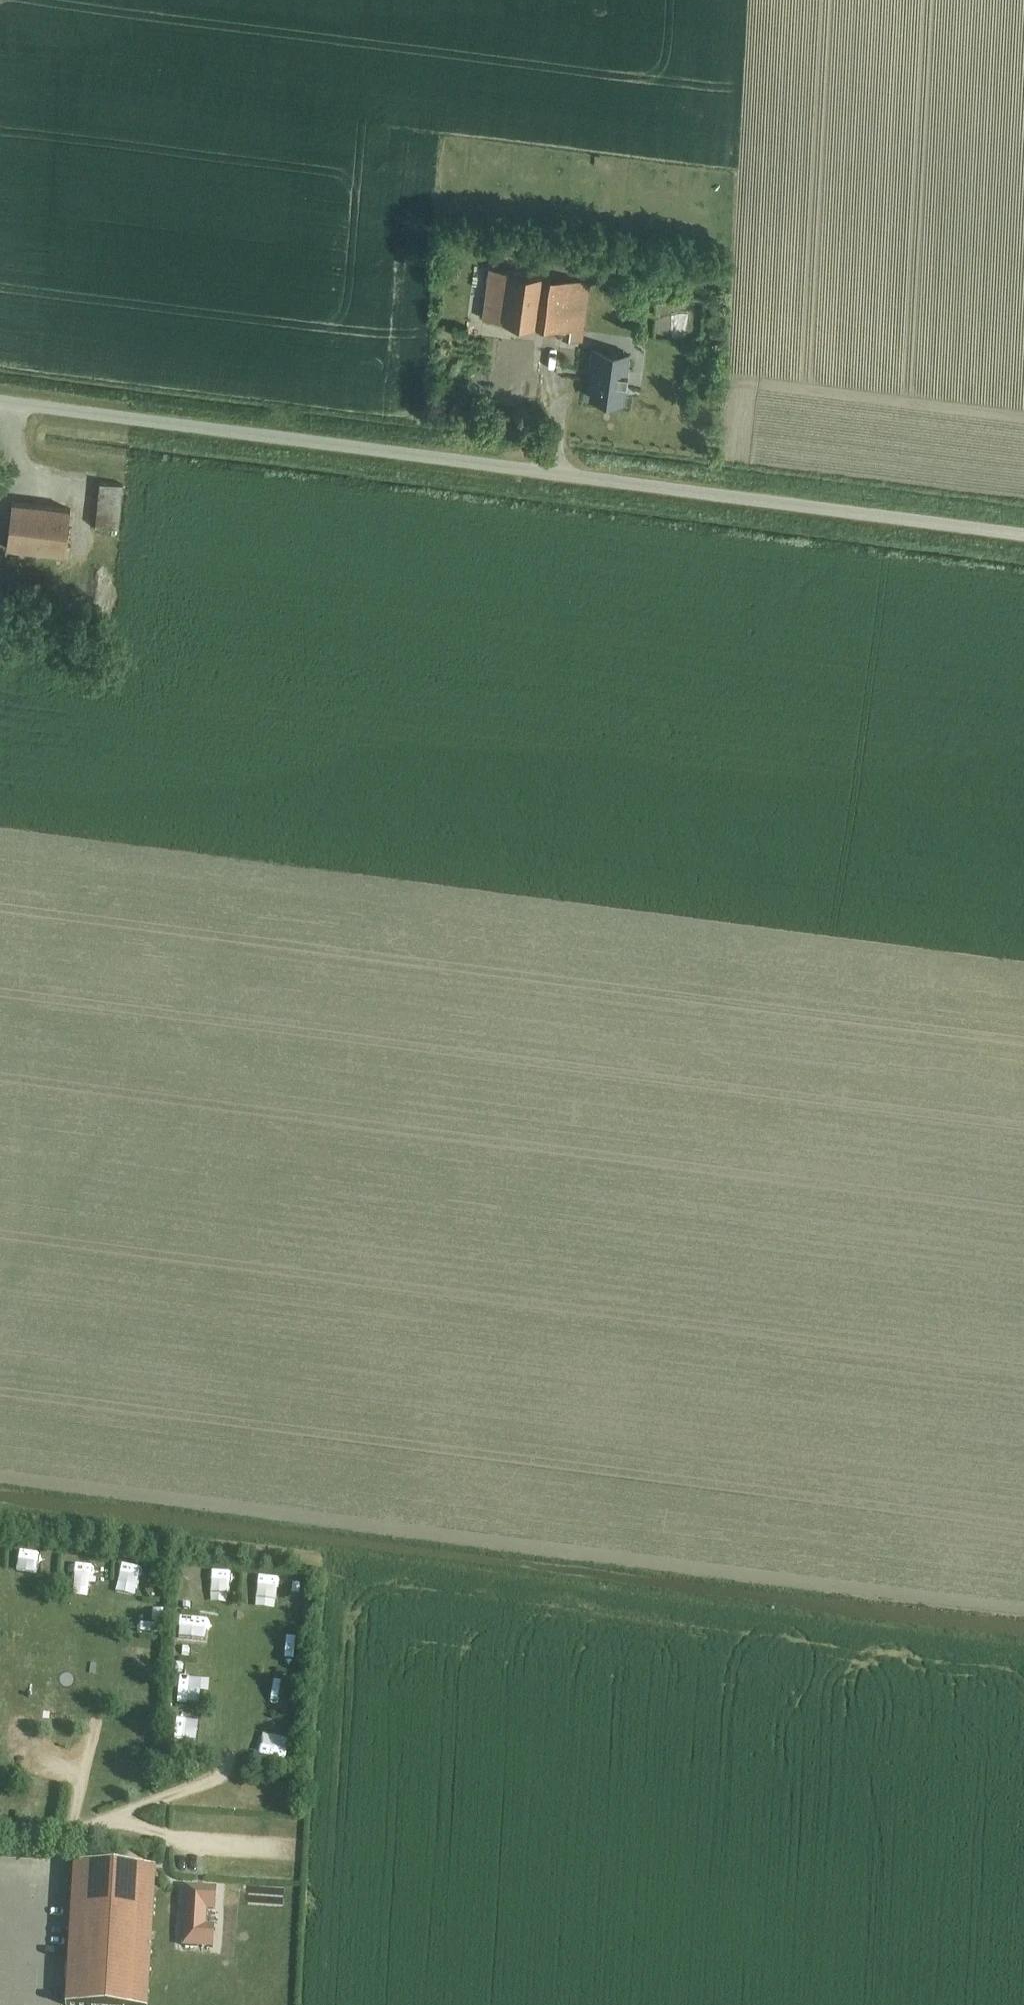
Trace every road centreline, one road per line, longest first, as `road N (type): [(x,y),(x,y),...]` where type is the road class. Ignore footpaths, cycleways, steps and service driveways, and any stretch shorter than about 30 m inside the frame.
road 1 (unclassified): [(1023,533),(0,403)]
road 2 (track): [(26,1873),(112,1818),(228,1774)]
road 3 (track): [(112,1818),(174,1841),(293,1851)]

